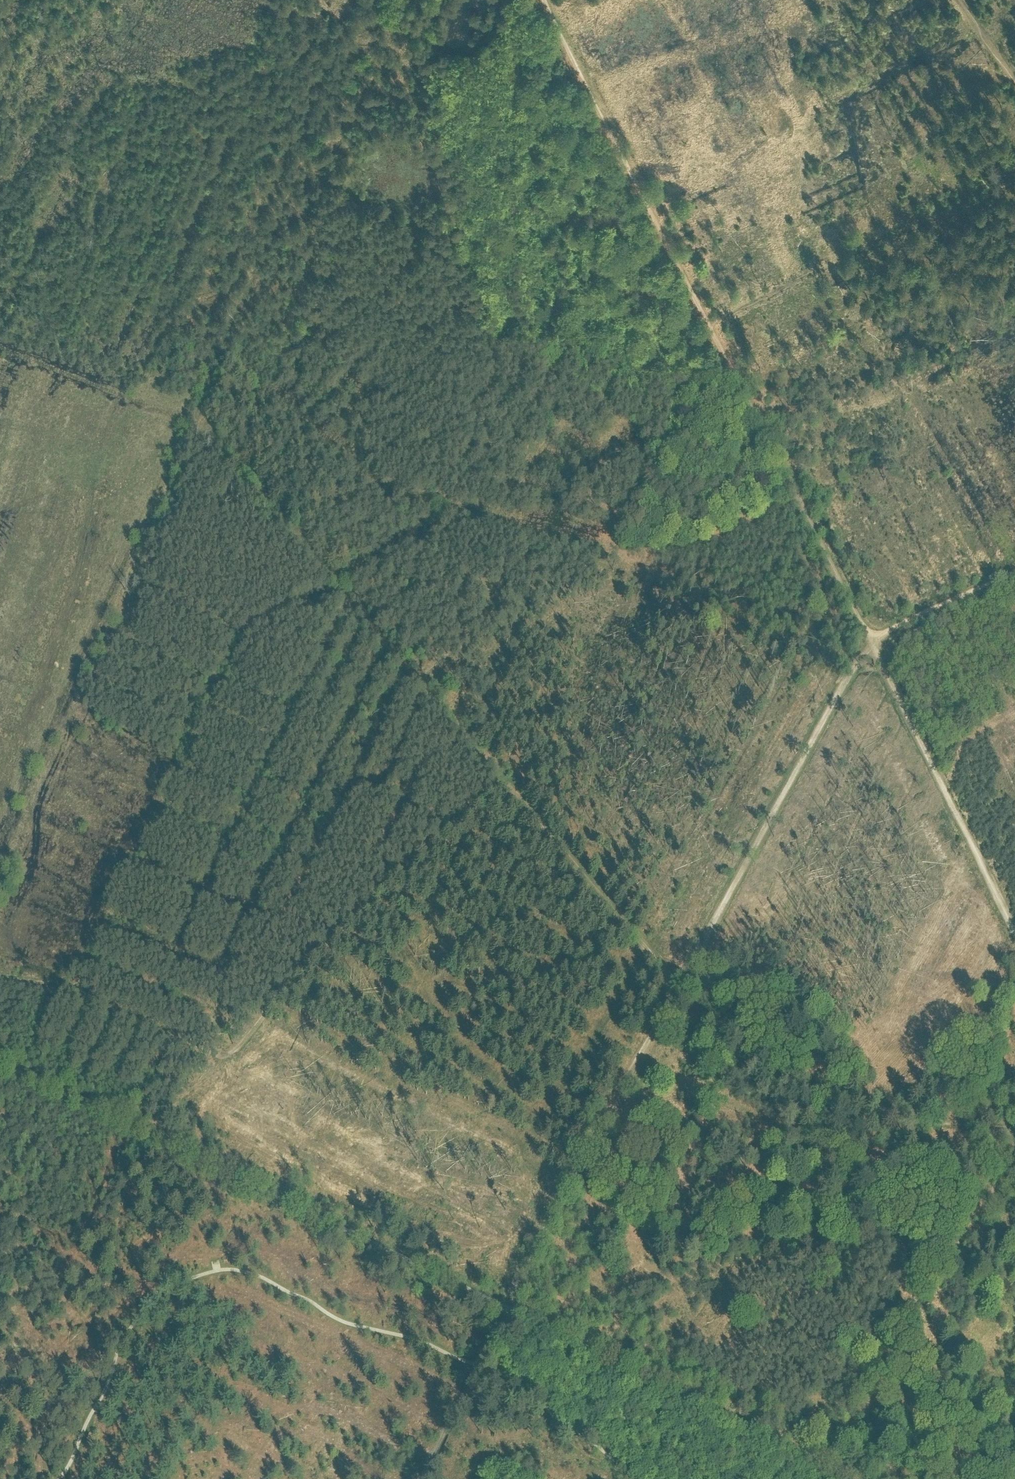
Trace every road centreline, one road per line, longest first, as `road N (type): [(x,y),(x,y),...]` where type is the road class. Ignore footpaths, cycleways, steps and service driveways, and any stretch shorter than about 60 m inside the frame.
road 1 (track): [(679,986),(488,757),(371,879),(201,990),(140,993),(92,961),(49,991),(0,980)]
road 2 (track): [(509,1310),(564,1192),(871,642)]
road 3 (track): [(548,0),(711,328)]
road 4 (track): [(871,642),(711,328)]
road 5 (track): [(1014,931),(871,642)]
road 6 (track): [(871,642),(1014,574)]

